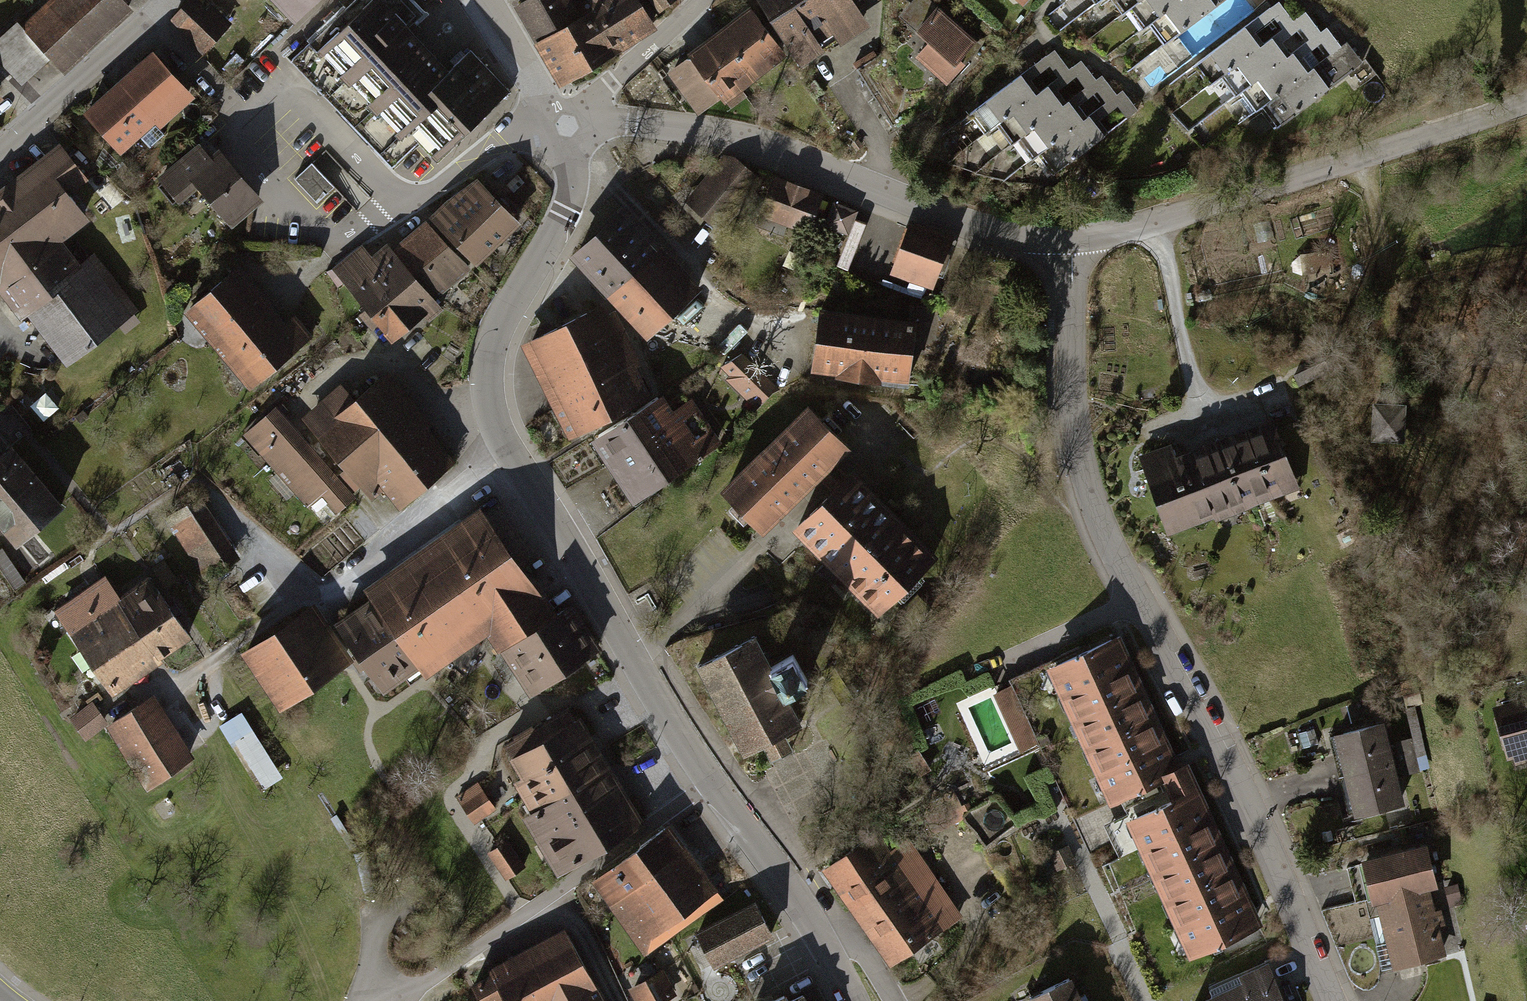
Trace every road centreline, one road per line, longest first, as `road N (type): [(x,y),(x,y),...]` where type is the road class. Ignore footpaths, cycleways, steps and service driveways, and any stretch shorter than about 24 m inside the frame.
road 1 (residential): [(1334,1000),(1248,803),(1093,507),(1073,407),(1072,240)]
road 2 (tertiary): [(561,220),(491,351),(494,419),(707,785)]
road 3 (unclassified): [(558,127),(632,123),(734,136),(975,227),(1072,240)]
road 4 (unclassified): [(1072,240),(1157,224),(1526,101)]
road 5 (residential): [(401,202),(284,84),(258,85),(235,107),(232,143),(300,219),(330,233),(374,225)]
road 6 (residential): [(380,1000),(424,989),(707,785)]
road 7 (track): [(1362,157),(1428,438)]
road 8 (residential): [(0,151),(166,0)]
road 9 (tertiary): [(707,785),(826,947)]
road 10 (residential): [(558,127),(699,0)]
road 11 (residential): [(558,127),(506,141),(401,202)]
road 12 (track): [(1145,1000),(1082,858)]
road 13 (residential): [(482,0),(558,127)]
road 14 (residential): [(359,1000),(379,932),(392,913),(421,899)]

